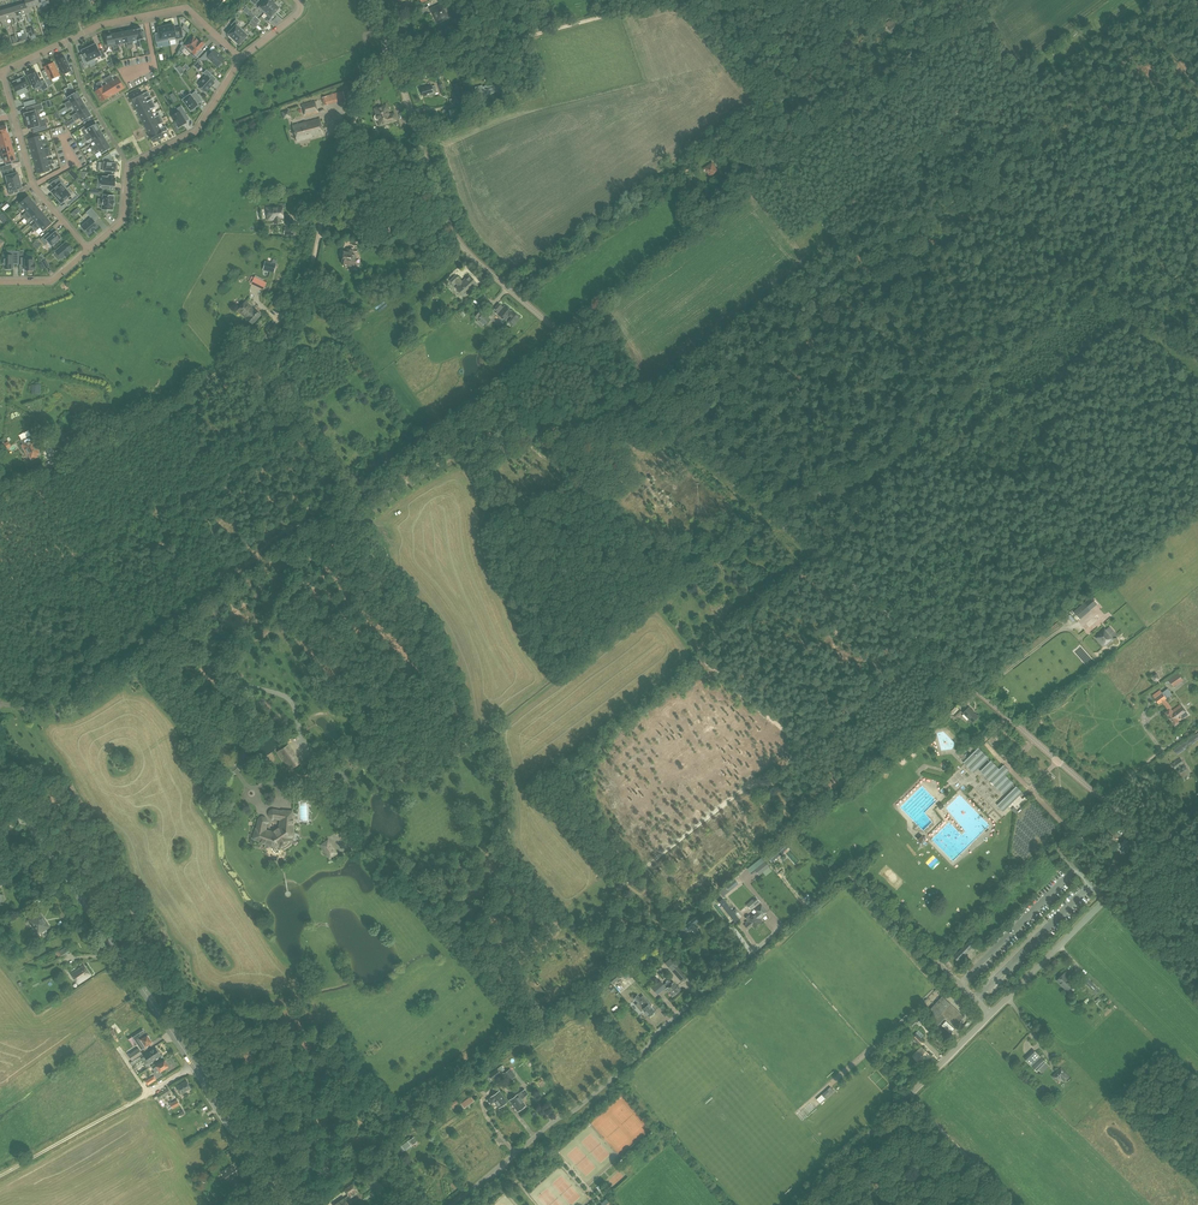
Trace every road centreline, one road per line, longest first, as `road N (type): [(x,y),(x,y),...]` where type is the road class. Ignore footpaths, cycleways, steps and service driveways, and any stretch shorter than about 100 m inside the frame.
road 1 (unclassified): [(1159,847),(459,249),(375,0)]
road 2 (unclassified): [(991,1014),(847,878),(454,1204)]
road 3 (track): [(1197,4),(1113,62),(775,343),(646,409)]
road 4 (primary): [(289,1204),(0,778)]
road 5 (track): [(318,243),(303,288),(262,341),(0,491)]
road 6 (track): [(835,208),(1026,58),(1066,102)]
road 7 (track): [(981,430),(1197,258)]
road 8 (unclassified): [(799,1204),(991,1014)]
road 9 (track): [(396,67),(651,0)]
road 10 (track): [(838,236),(633,398)]
road 11 (track): [(838,236),(1043,76)]
road 12 (unclassified): [(991,1014),(1159,847)]
road 13 (track): [(0,1176),(195,1066)]
road 14 (track): [(694,0),(774,116),(712,160)]
road 15 (track): [(390,46),(354,121),(318,243)]
road 16 (residential): [(1,71),(32,186),(88,250)]
road 17 (track): [(700,657),(708,600),(722,573),(717,562),(772,516)]
road 18 (residential): [(241,59),(196,132),(129,165)]

